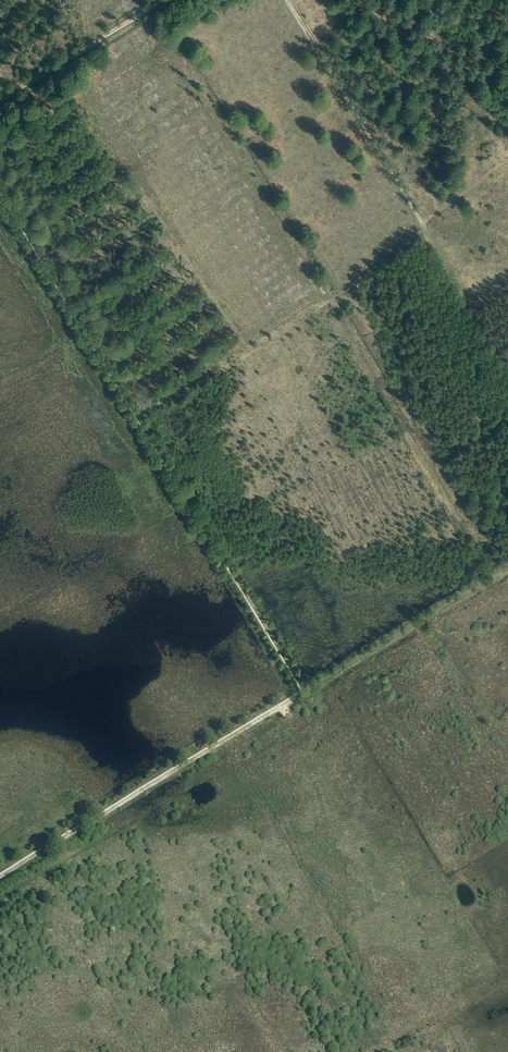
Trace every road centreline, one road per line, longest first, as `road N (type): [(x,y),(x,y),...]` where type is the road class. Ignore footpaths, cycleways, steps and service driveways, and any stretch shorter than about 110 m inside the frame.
road 1 (track): [(0,186),(304,687)]
road 2 (track): [(0,878),(304,687)]
road 3 (track): [(287,0),(422,223)]
road 4 (track): [(304,687),(507,567)]
road 5 (track): [(0,100),(164,0)]
road 6 (track): [(422,223),(507,366)]

